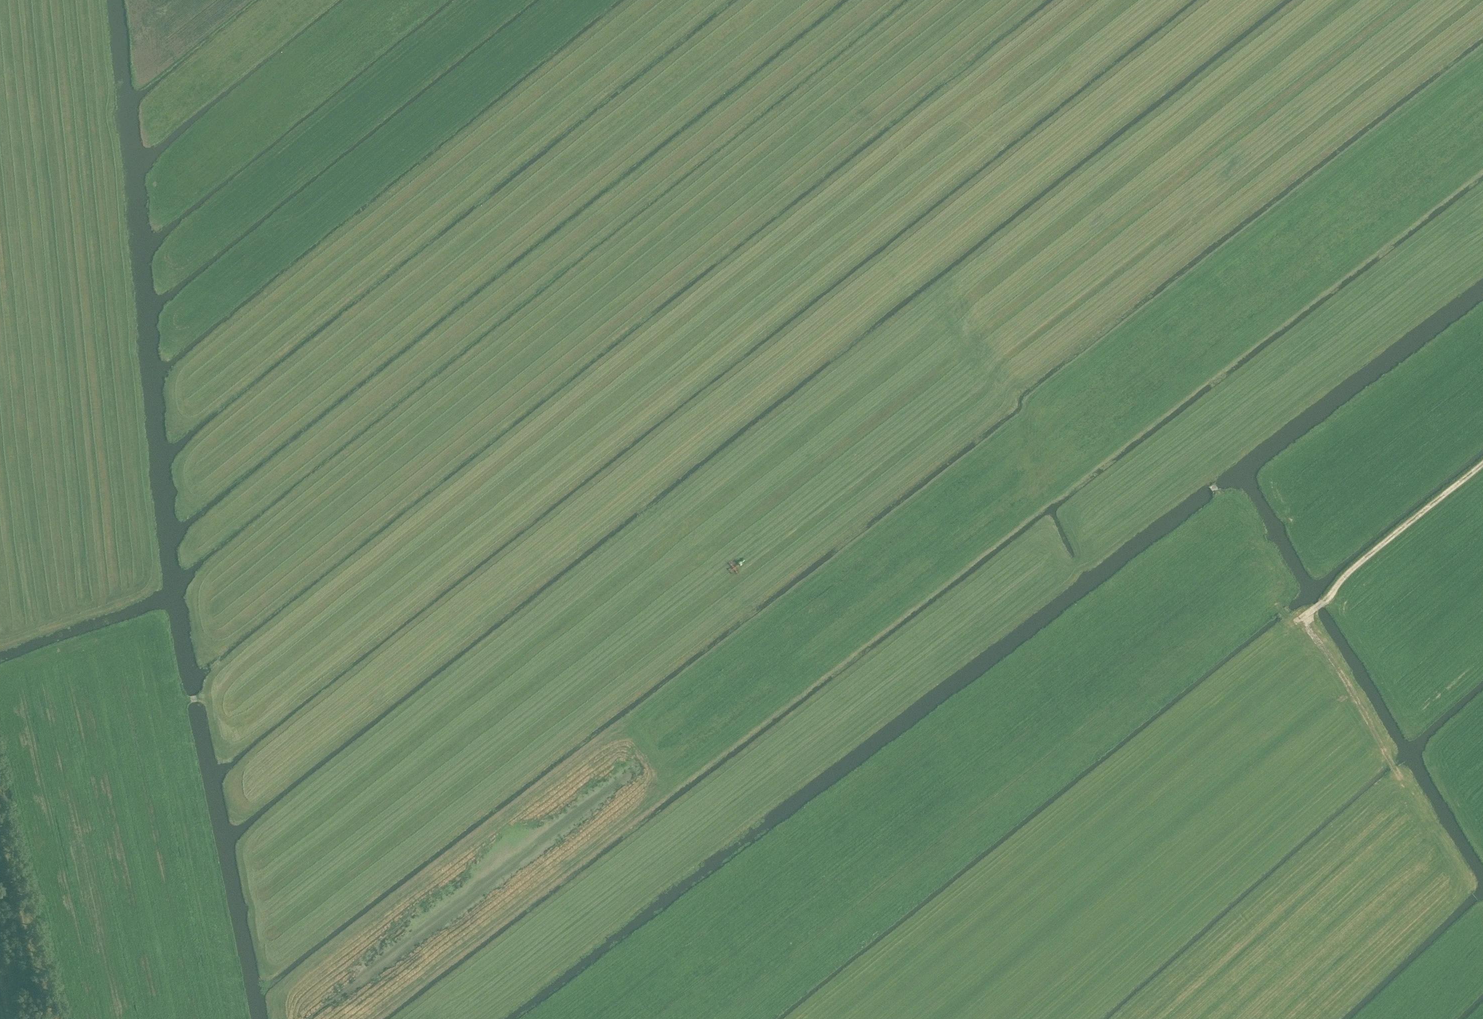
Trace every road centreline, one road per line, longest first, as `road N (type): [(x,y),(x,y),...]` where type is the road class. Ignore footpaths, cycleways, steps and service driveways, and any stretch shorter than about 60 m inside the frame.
road 1 (track): [(1400,777),(1304,616),(1482,462)]

